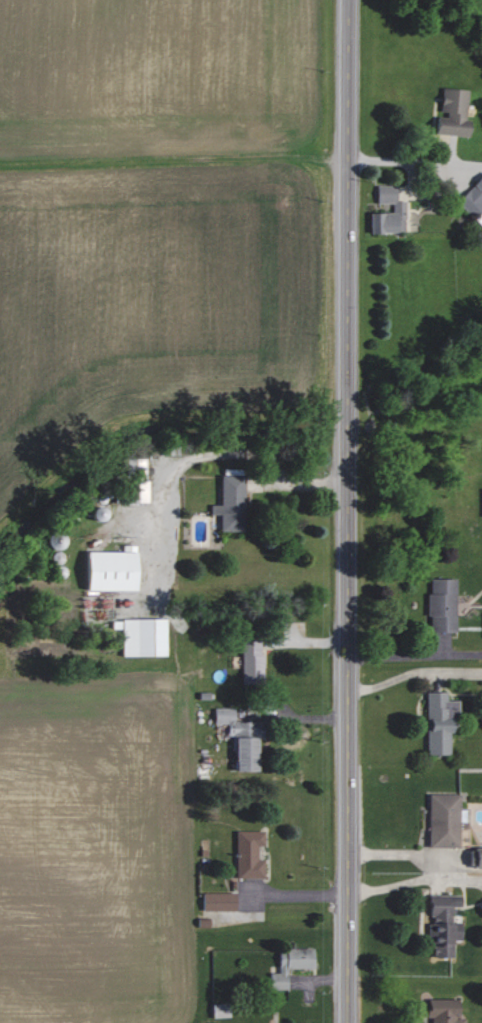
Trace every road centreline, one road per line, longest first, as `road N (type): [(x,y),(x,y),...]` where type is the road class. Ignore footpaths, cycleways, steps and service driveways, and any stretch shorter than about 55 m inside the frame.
road 1 (primary): [(348,1022),(349,0)]

